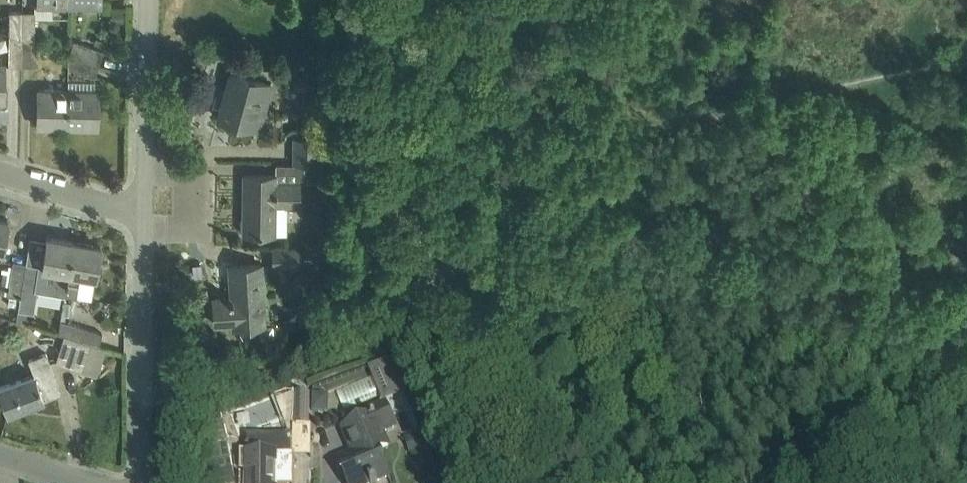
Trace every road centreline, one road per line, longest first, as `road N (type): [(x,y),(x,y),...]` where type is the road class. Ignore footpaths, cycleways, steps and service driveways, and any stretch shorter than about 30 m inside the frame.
road 1 (unclassified): [(544,482),(403,193),(381,56),(386,9)]
road 2 (residential): [(145,482),(145,209)]
road 3 (residential): [(145,209),(151,0)]
road 4 (residential): [(145,209),(0,169)]

